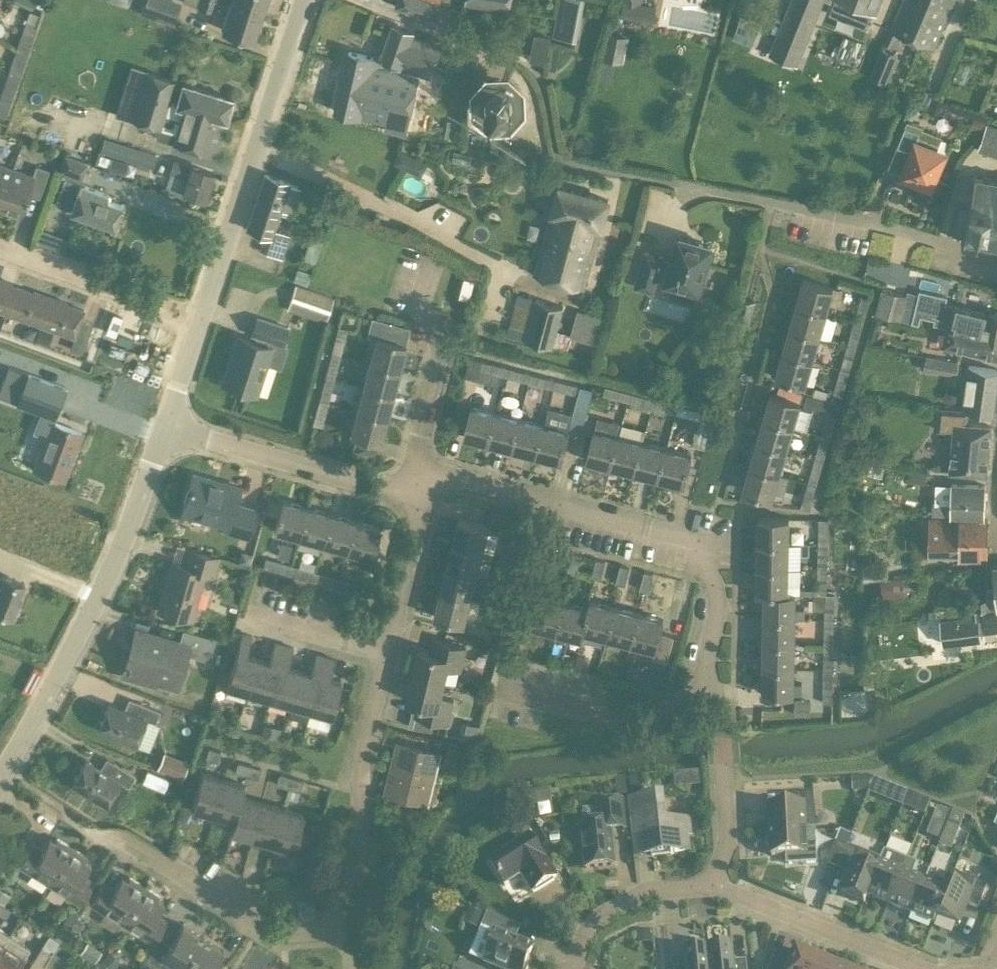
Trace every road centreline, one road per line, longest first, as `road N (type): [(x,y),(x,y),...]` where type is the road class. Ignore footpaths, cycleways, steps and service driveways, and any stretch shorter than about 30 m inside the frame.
road 1 (residential): [(100,822),(272,931),(325,931),(358,857),(361,762),(385,653)]
road 2 (residential): [(706,677),(720,603),(710,554),(684,537),(451,475),(423,485)]
road 3 (residential): [(0,776),(123,548),(163,429)]
road 4 (residential): [(201,317),(304,0)]
road 5 (residential): [(423,485),(395,491),(163,429)]
road 6 (residential): [(925,968),(708,881)]
road 7 (residential): [(497,688),(613,714),(652,714),(706,677)]
road 8 (residential): [(201,317),(0,247)]
road 9 (residential): [(708,881),(727,847),(719,731),(706,677)]
road 10 (residential): [(543,83),(508,52),(368,0)]
road 11 (residential): [(423,485),(418,453),(448,314)]
road 12 (residential): [(571,968),(586,934),(618,906),(708,881)]
road 13 (residential): [(385,653),(423,485)]
road 14 (residential): [(253,616),(385,653)]

